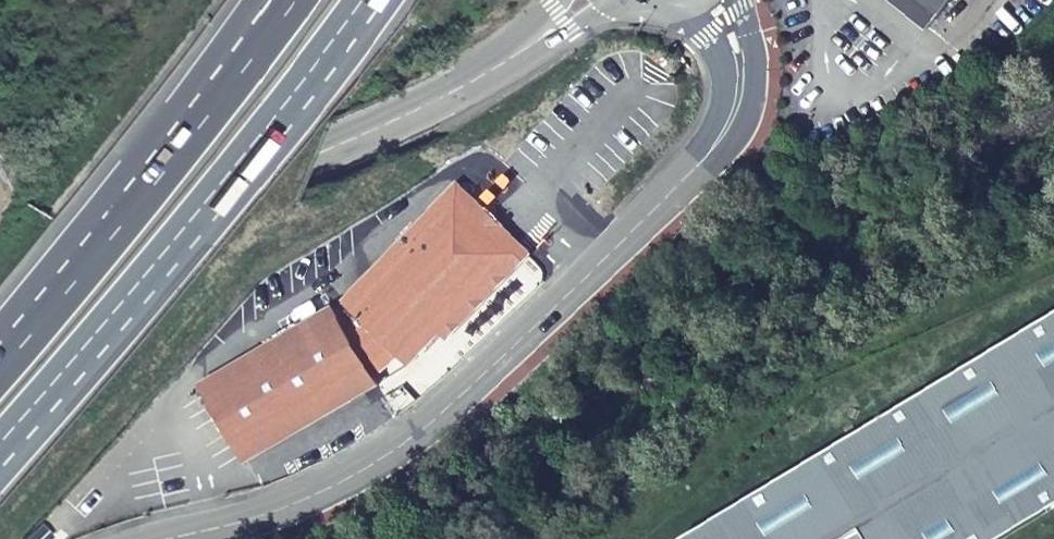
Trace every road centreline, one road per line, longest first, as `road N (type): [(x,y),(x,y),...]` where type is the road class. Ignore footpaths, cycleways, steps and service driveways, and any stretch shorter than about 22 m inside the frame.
road 1 (tertiary): [(186,538),(326,495),(387,459),(457,404),(719,145),(735,120),(743,73),(713,0)]
road 2 (motorway): [(0,445),(231,179),(365,0)]
road 3 (trunk): [(250,56),(0,352)]
road 4 (tertiary): [(311,160),(0,296)]
road 5 (tertiary): [(311,160),(459,93),(587,0)]

